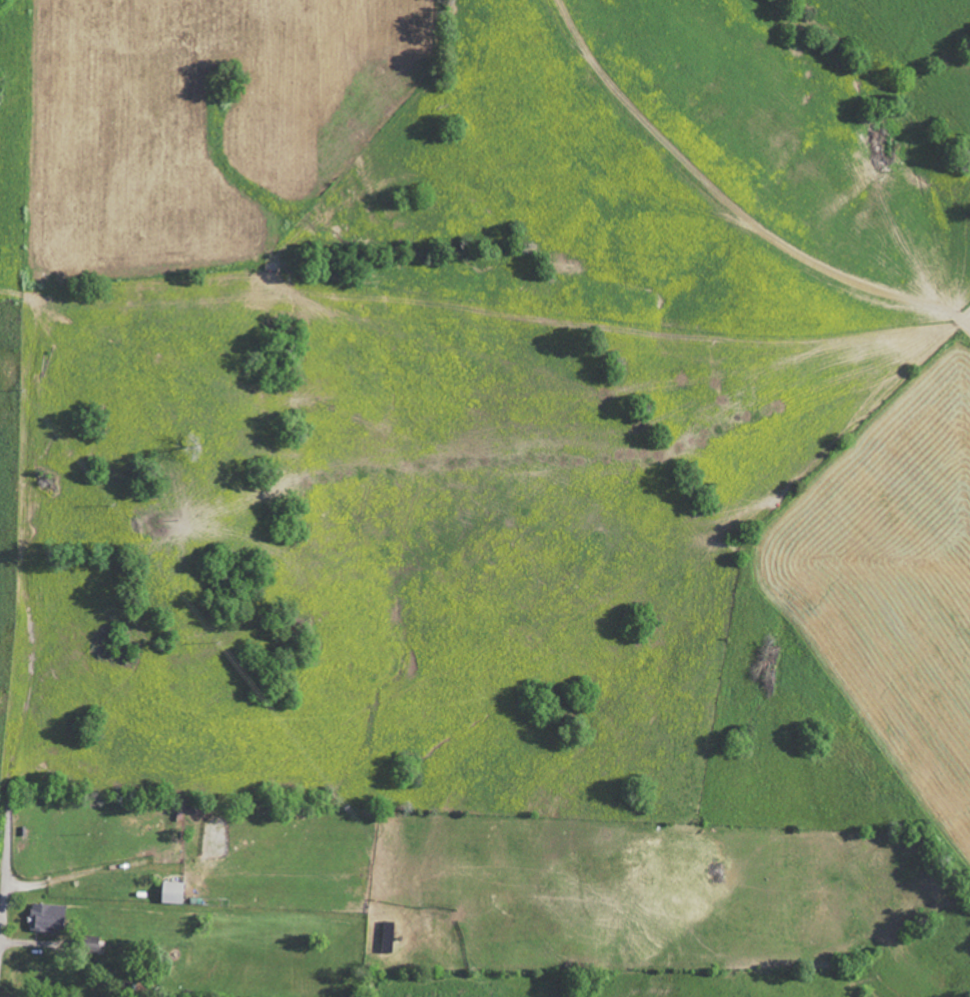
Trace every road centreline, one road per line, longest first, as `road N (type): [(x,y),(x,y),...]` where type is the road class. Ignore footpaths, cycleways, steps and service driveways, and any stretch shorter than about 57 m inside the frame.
road 1 (residential): [(0,962),(10,807)]

